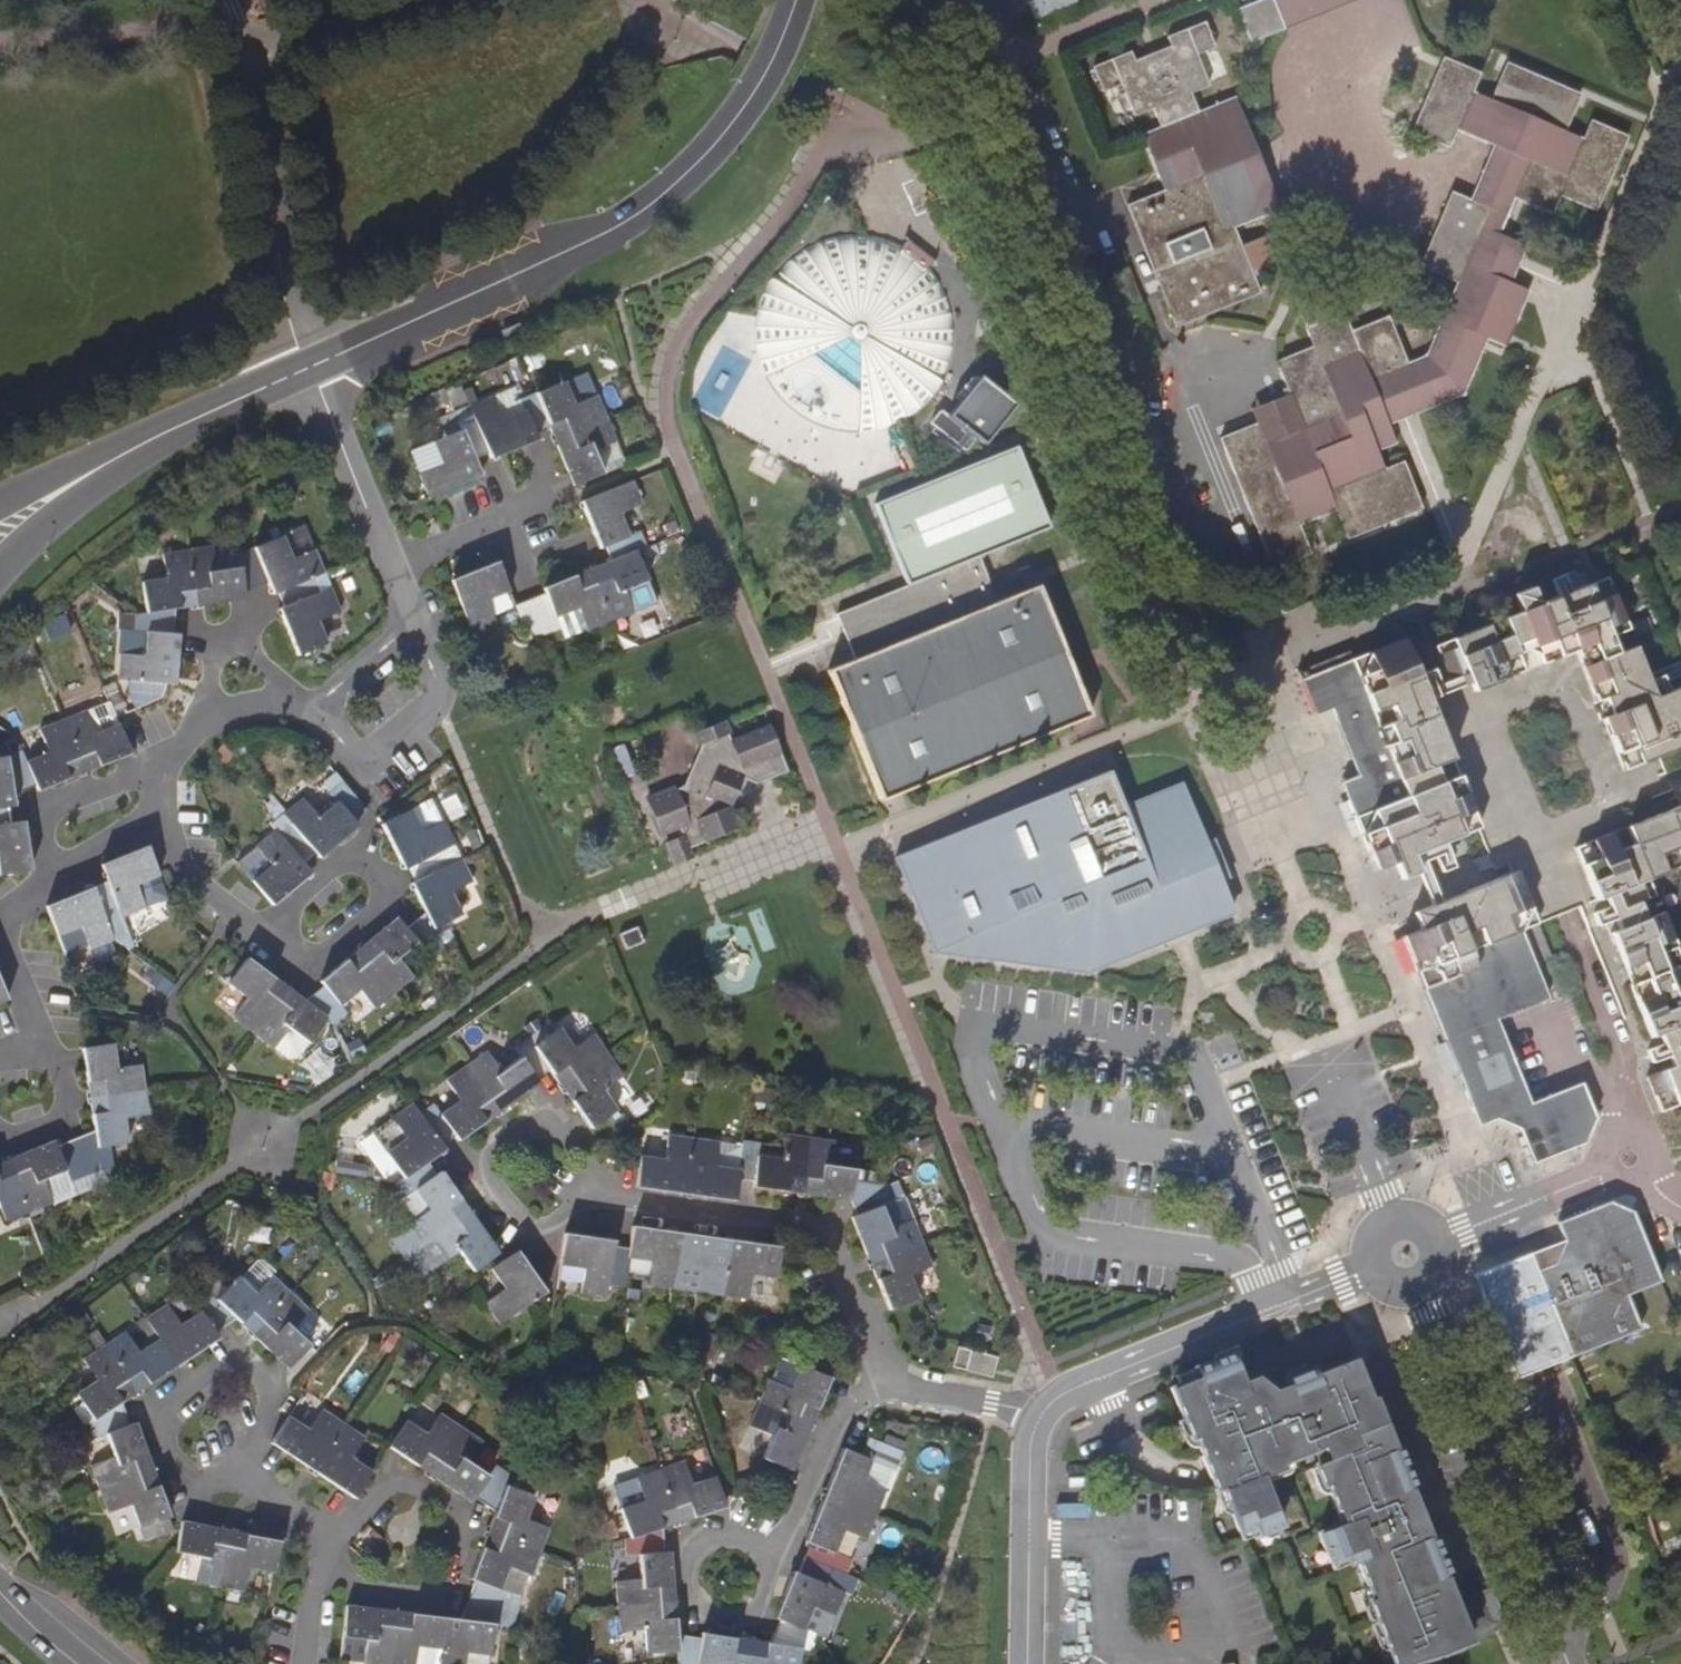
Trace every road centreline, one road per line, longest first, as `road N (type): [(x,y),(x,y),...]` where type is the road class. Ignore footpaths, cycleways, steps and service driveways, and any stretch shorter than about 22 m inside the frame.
road 1 (tertiary): [(308,369),(611,230),(655,201),(698,164),(763,81),(797,0)]
road 2 (residential): [(894,1384),(831,1241),(800,1223),(589,1191)]
road 3 (residential): [(1567,1663),(1421,1291)]
road 4 (residential): [(1038,1421),(1061,1392),(1370,1271)]
road 5 (residential): [(341,1535),(343,1570),(360,1588),(432,1595),(446,1585),(457,1521),(425,1490),(386,1487),(350,1521)]
road 6 (residential): [(234,1470),(267,1427),(273,1386),(245,1361),(228,1358),(181,1383),(161,1422),(160,1445),(175,1466),(193,1481),(217,1481)]
road 7 (residential): [(250,52),(275,167),(285,311),(308,369)]
road 8 (residential): [(45,1050),(13,965),(19,920),(38,886),(154,816)]
road 9 (residential): [(274,938),(301,963),(327,956),(382,901),(378,869),(364,858),(332,866),(285,919)]
road 10 (residential): [(589,1191),(589,1163),(566,1132),(525,1128),(492,1151),(495,1183),(523,1219),(540,1227),(579,1202)]
road 11 (residential): [(317,709),(363,763),(439,698),(440,681),(412,619)]
road 12 (residential): [(1027,1663),(1030,1446),(1038,1421)]
road 13 (residential): [(773,1556),(768,1603),(748,1618),(707,1613),(692,1594),(695,1554),(710,1541),(746,1540)]
road 14 (residential): [(154,816),(165,780),(204,727),(240,710),(317,709)]
road 15 (residential): [(894,1384),(841,1414),(773,1556)]
road 16 (tertiary): [(0,572),(162,436)]
road 17 (residential): [(308,369),(391,563)]
road 18 (residential): [(250,52),(434,0)]
road 19 (residential): [(1612,1167),(1441,1241)]
road 20 (tertiary): [(162,436),(0,506)]
road 21 (residential): [(154,816),(184,866),(235,915),(274,938)]
road 22 (tertiary): [(162,436),(308,369)]
road 23 (residential): [(1038,1421),(1017,1408),(894,1384)]
road 24 (residential): [(391,563),(527,513)]
road 25 (residential): [(326,1531),(304,1663)]
road 26 (residential): [(15,1136),(71,1111),(65,1069),(45,1050)]
road 27 (residential): [(412,619),(317,709)]

